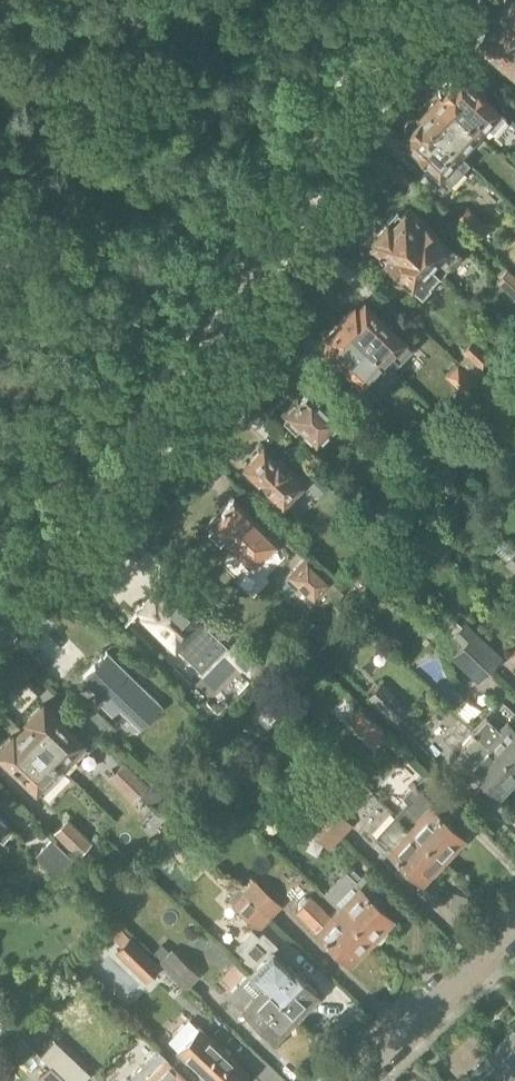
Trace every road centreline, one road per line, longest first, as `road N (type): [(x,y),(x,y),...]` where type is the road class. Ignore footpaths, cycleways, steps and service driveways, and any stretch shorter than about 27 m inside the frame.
road 1 (residential): [(0,623),(130,492),(264,241),(346,116),(446,0)]
road 2 (residential): [(363,1080),(443,1009),(514,927)]

